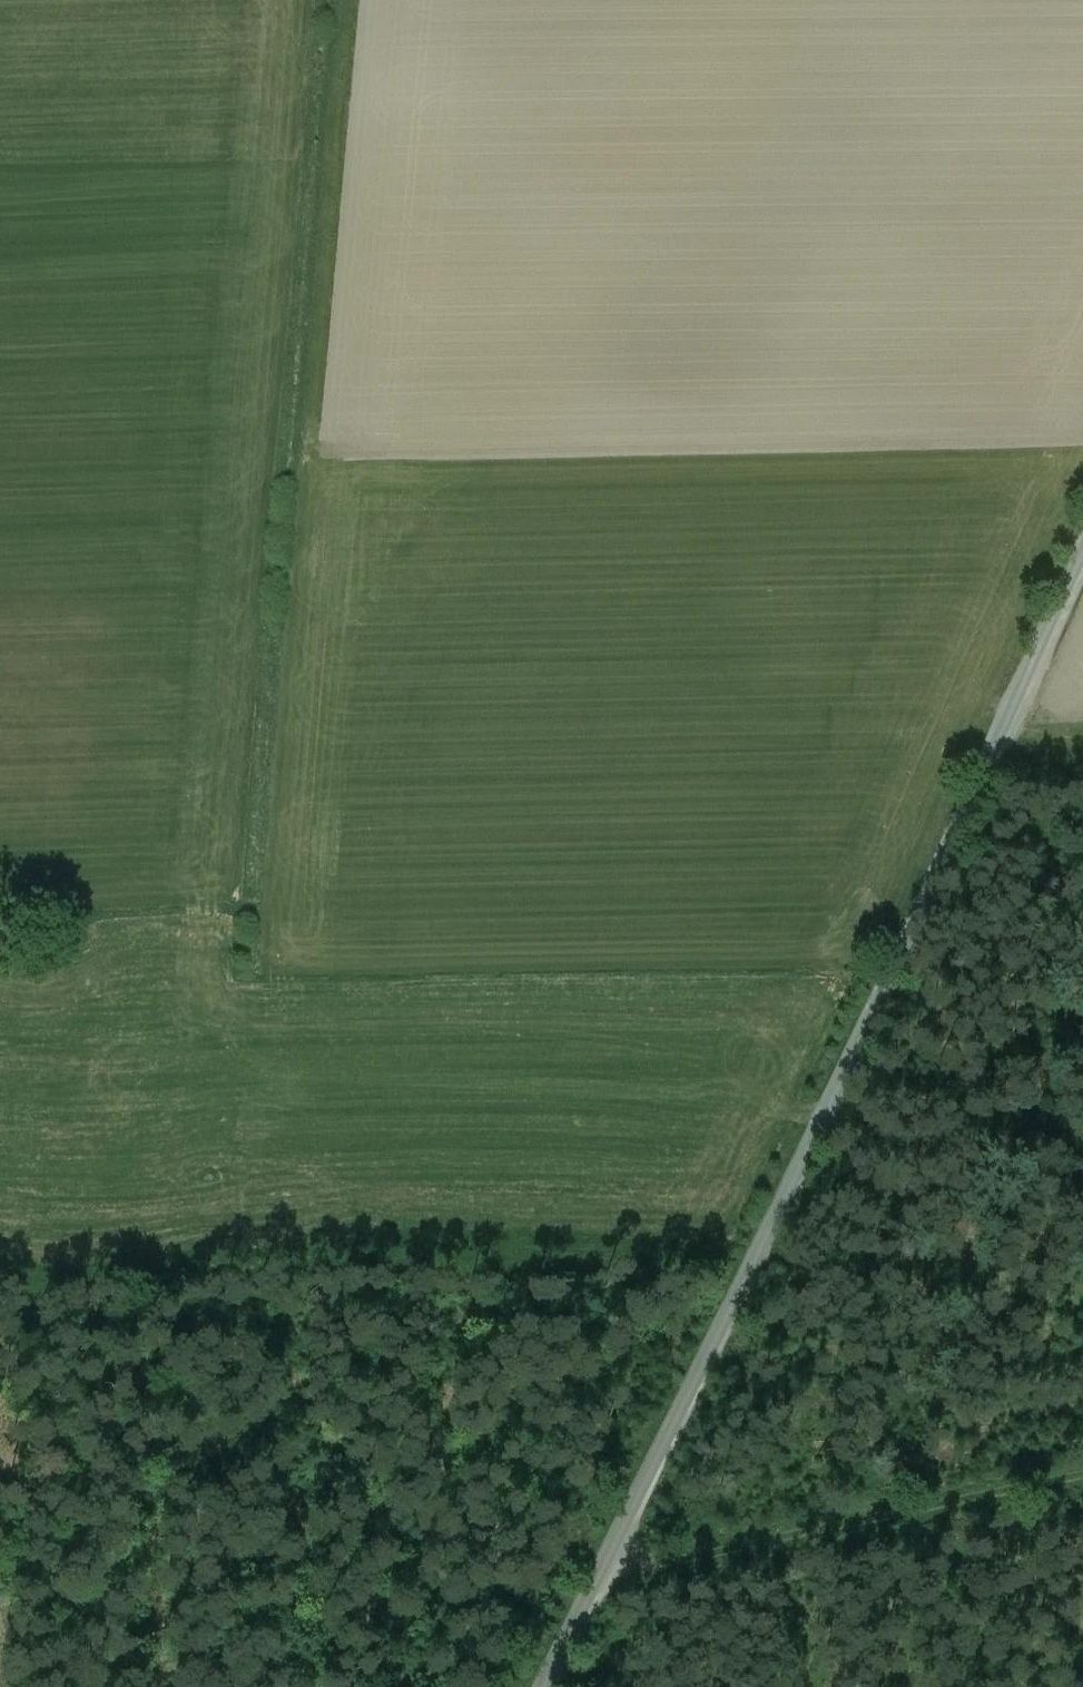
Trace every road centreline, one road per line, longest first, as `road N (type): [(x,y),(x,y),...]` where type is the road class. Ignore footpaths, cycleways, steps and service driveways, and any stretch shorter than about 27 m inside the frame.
road 1 (unclassified): [(535,1686),(743,1287),(1082,546)]
road 2 (track): [(1082,1475),(594,1574)]

